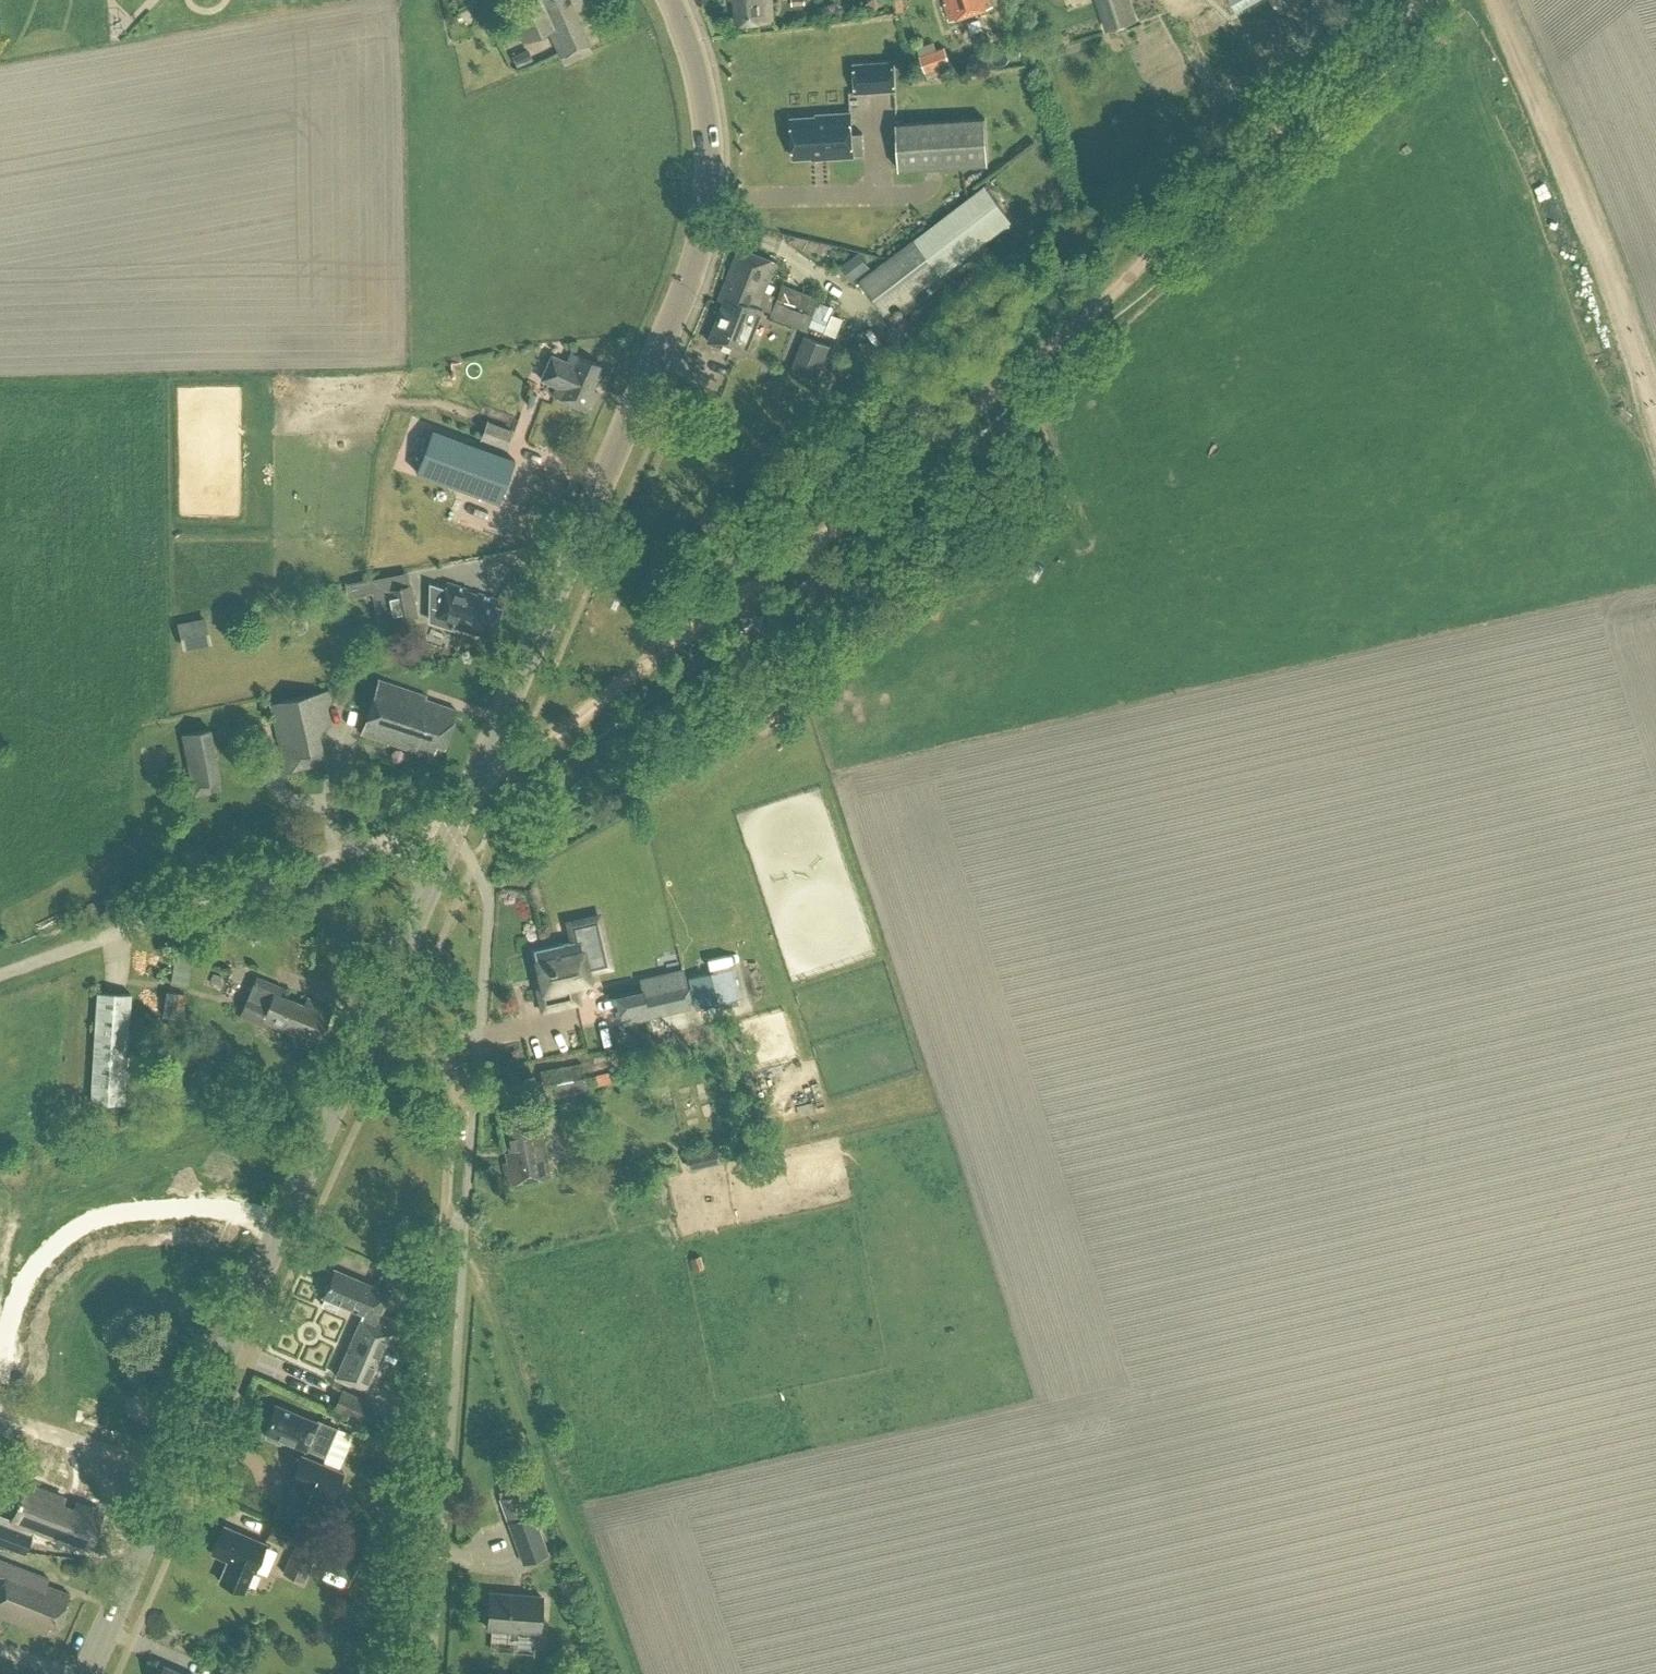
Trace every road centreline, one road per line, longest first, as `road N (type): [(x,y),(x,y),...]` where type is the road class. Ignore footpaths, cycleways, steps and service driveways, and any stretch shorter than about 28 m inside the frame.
road 1 (track): [(474,788),(857,509),(1006,384),(1420,0)]
road 2 (tertiary): [(454,826),(696,260),(706,149),(702,94),(672,0)]
road 3 (tertiary): [(87,1673),(370,1020)]
road 4 (track): [(624,1673),(463,1242)]
road 5 (track): [(1489,0),(1584,204),(1655,417)]
road 6 (track): [(444,1233),(413,1673)]
road 7 (unclassified): [(402,836),(0,974)]
road 8 (unclassified): [(463,1242),(444,1233),(454,1080),(432,1053),(370,1020)]
road 9 (tertiary): [(370,1020),(428,887)]

